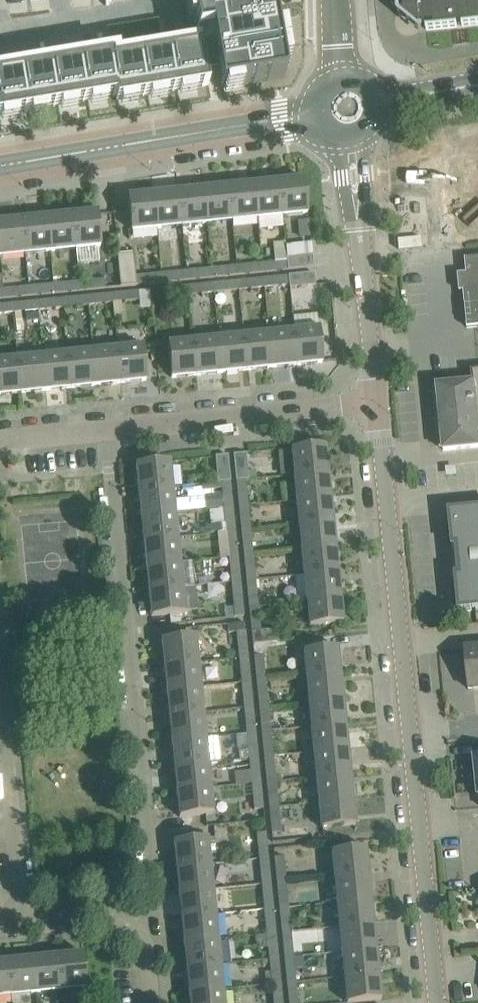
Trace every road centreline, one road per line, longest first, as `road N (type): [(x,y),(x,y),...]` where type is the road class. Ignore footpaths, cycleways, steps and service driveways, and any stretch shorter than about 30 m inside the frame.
road 1 (tertiary): [(435,1002),(377,403)]
road 2 (residential): [(108,429),(152,873),(151,894),(130,927)]
road 3 (secondary): [(0,164),(321,114)]
road 4 (residential): [(377,403),(108,429)]
road 5 (residential): [(0,718),(24,923)]
road 6 (tertiary): [(377,403),(364,269),(373,225)]
road 7 (secondary): [(321,114),(345,153),(356,210),(373,225)]

